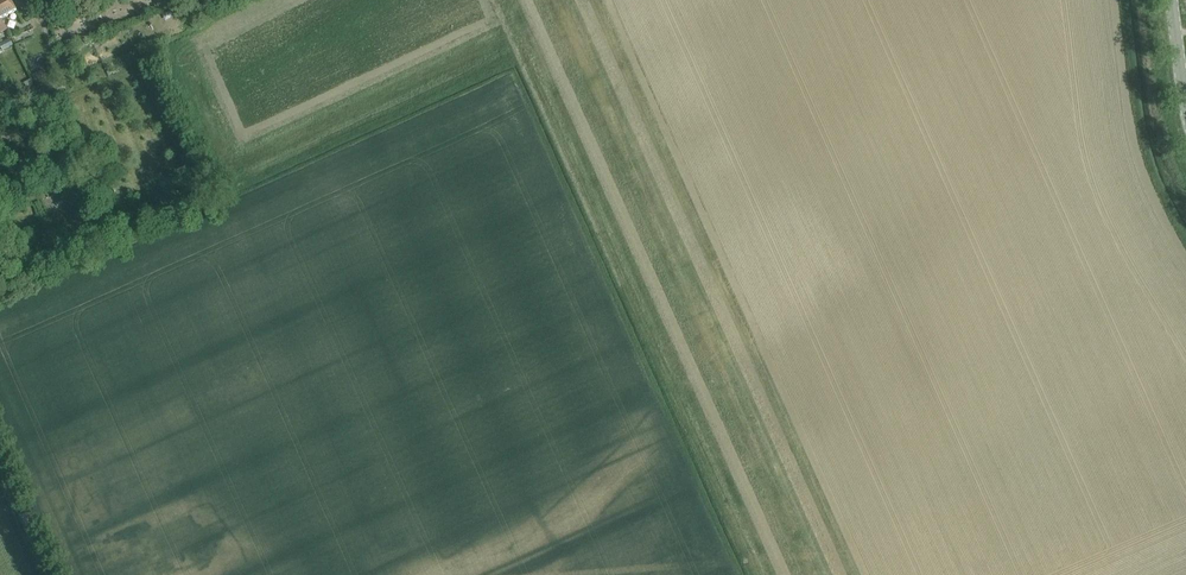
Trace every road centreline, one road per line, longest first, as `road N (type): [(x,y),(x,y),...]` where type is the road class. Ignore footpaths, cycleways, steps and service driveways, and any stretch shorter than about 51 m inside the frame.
road 1 (unclassified): [(50,574),(0,458)]

